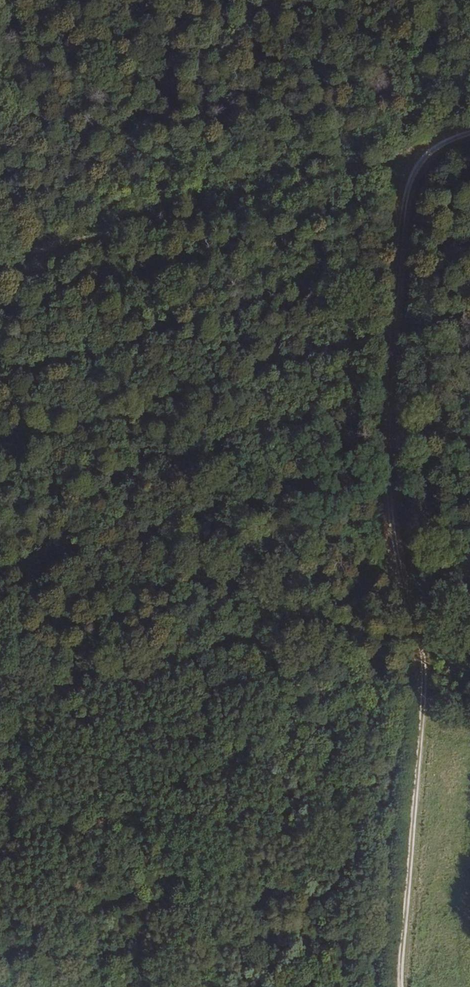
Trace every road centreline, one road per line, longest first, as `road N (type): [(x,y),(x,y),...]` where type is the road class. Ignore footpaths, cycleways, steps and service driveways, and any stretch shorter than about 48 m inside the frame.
road 1 (track): [(400,986),(425,686),(388,499),(404,200),(418,166),(469,137)]

